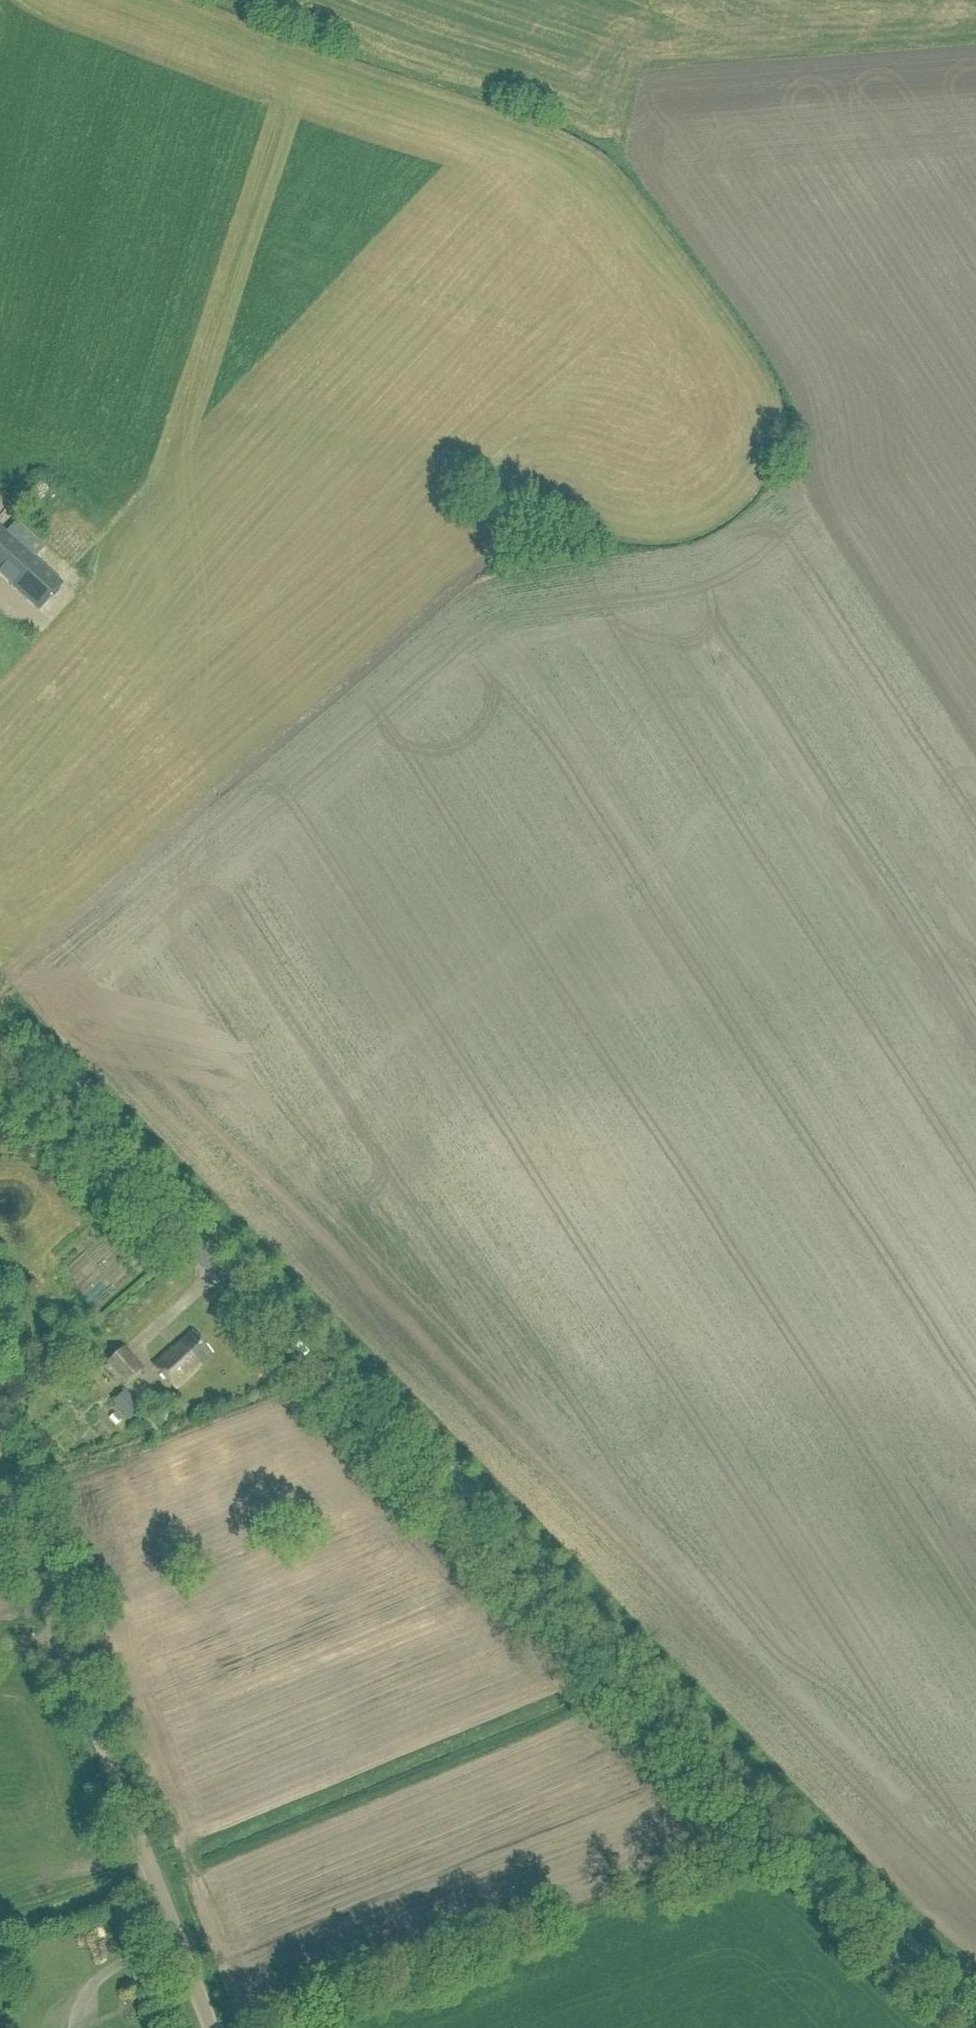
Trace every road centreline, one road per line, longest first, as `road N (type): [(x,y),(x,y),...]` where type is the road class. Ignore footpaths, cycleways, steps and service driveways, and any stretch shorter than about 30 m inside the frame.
road 1 (tertiary): [(975,2022),(956,2016),(677,1744),(0,1052)]
road 2 (unclassified): [(211,2027),(0,1473)]

